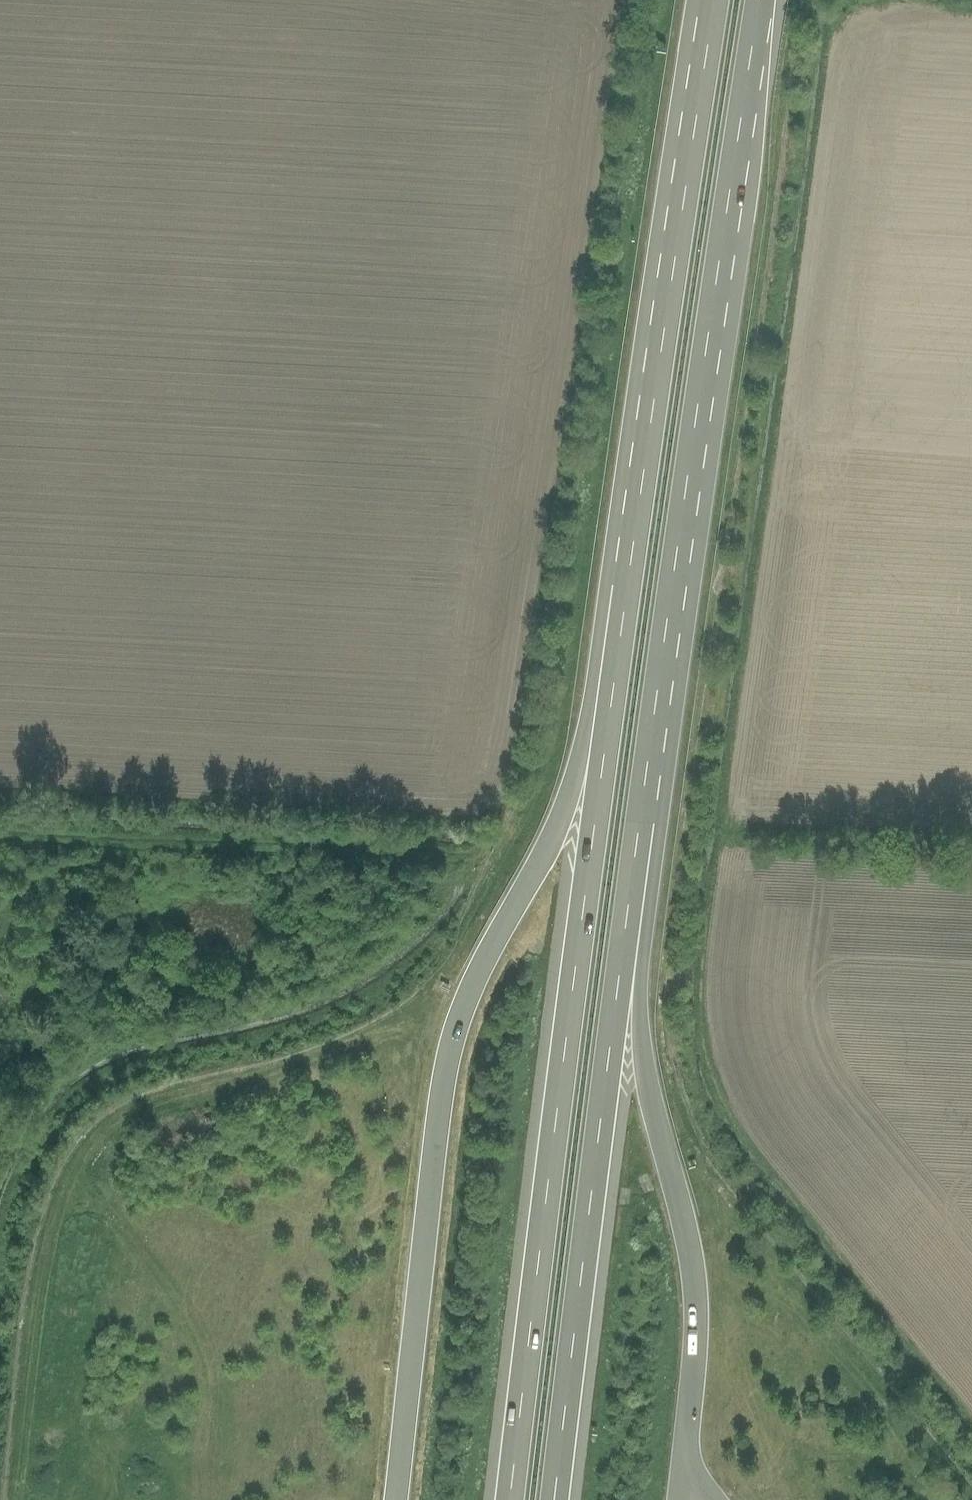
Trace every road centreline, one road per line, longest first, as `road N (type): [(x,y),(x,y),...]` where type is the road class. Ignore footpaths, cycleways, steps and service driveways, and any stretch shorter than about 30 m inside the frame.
road 1 (motorway): [(635,551),(504,1499)]
road 2 (motorway): [(647,769),(760,0)]
road 3 (motorway): [(561,1499),(647,769)]
road 4 (motorway): [(717,0),(635,551)]
road 5 (motorway): [(635,551),(608,584),(579,764),(564,809),(500,928)]
road 6 (motorway): [(642,984),(662,803),(647,769)]

